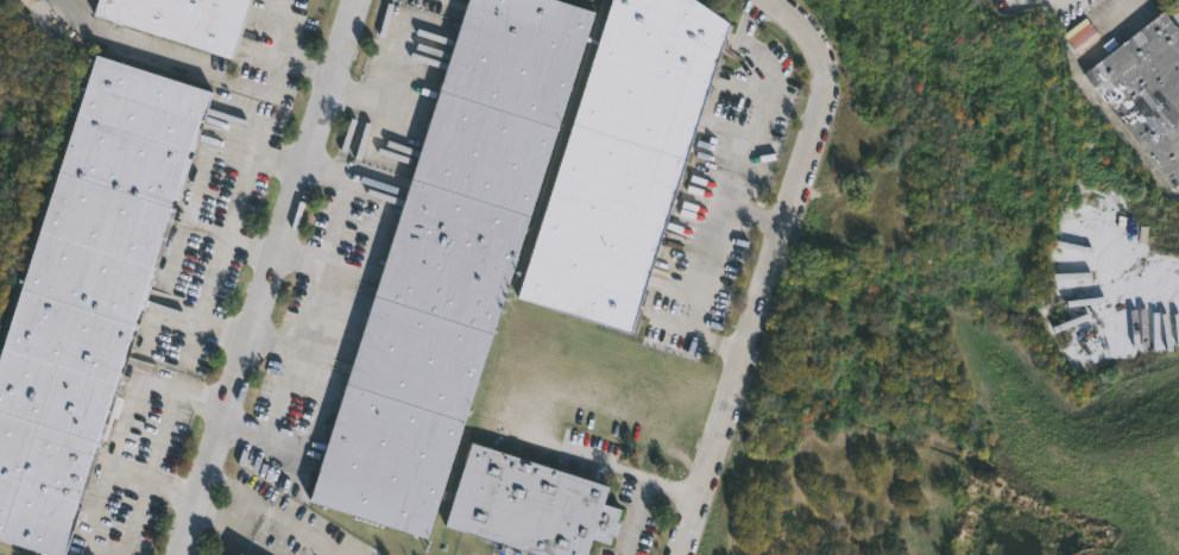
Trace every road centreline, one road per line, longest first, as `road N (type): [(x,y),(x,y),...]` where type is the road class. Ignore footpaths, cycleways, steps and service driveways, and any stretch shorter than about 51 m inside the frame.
road 1 (residential): [(771,0),(808,36),(827,86),(682,554)]
road 2 (residential): [(183,554),(358,0)]

